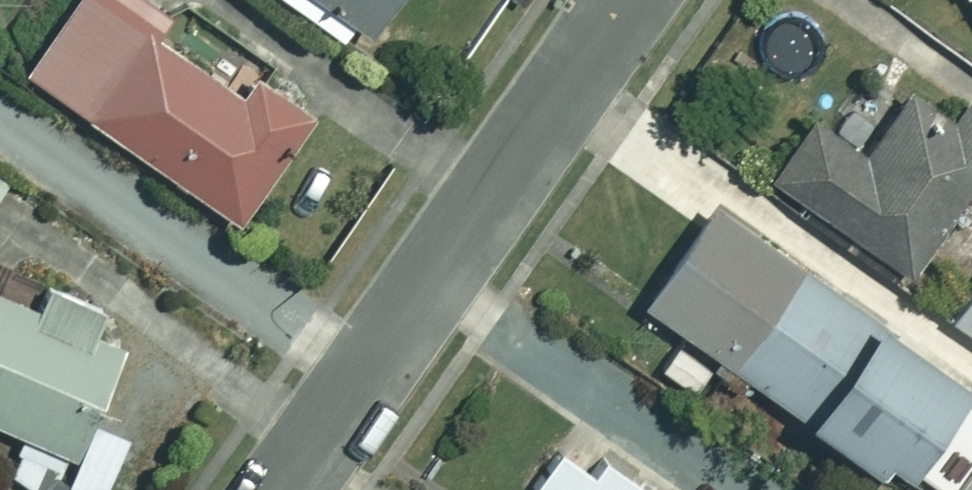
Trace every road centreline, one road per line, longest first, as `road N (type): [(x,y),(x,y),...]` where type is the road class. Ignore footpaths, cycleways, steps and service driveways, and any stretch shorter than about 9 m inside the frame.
road 1 (residential): [(642,0),(305,489)]

